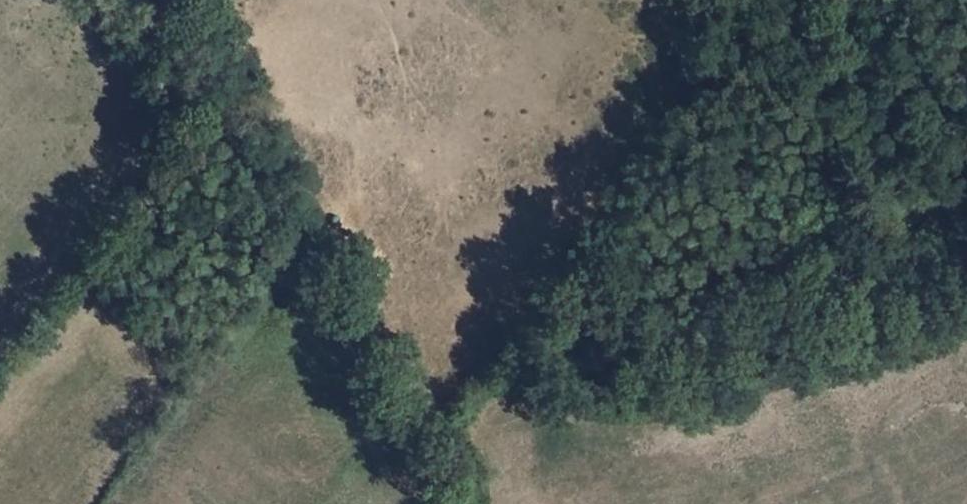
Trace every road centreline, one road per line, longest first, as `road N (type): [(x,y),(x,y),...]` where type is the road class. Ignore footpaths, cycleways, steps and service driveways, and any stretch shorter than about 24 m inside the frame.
road 1 (unclassified): [(146,0),(200,65),(448,503)]

